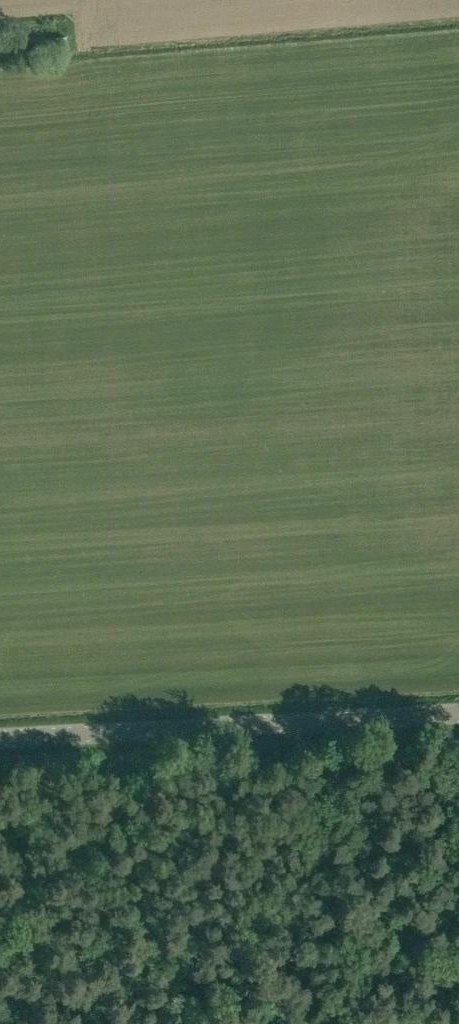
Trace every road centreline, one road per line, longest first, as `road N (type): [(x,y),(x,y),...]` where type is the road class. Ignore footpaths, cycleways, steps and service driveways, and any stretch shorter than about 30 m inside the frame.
road 1 (unclassified): [(0,739),(458,716)]

